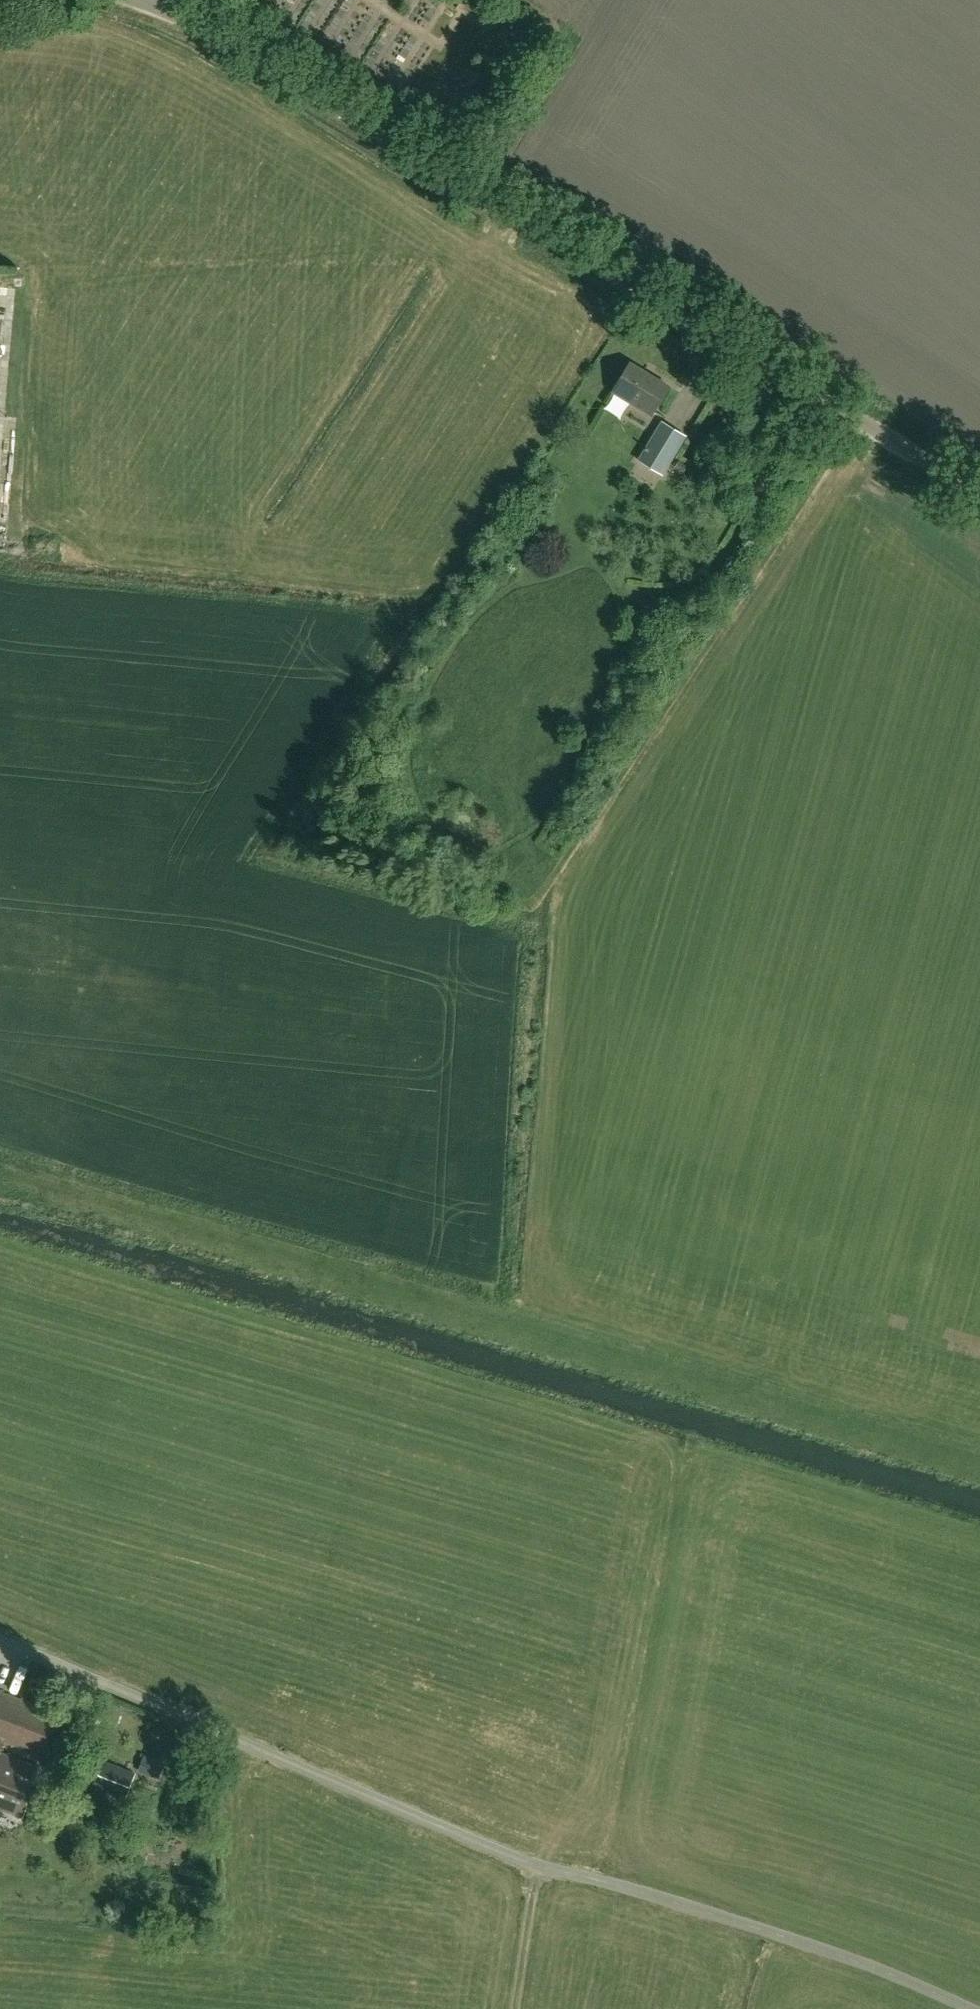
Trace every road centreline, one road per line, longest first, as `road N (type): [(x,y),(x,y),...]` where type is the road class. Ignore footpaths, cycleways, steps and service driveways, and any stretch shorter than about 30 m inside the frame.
road 1 (unclassified): [(979,494),(205,27),(145,0)]

